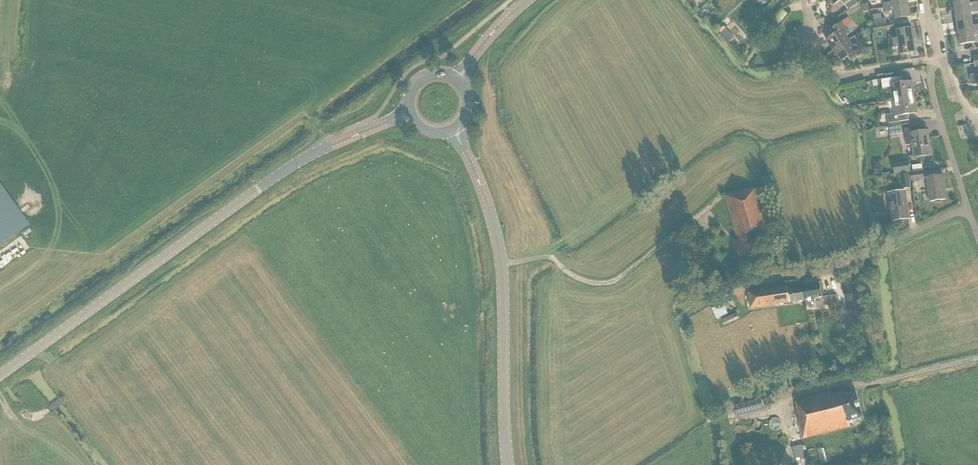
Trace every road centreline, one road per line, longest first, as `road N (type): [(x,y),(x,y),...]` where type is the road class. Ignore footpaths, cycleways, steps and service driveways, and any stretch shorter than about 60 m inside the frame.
road 1 (secondary): [(0,375),(295,164),(410,114)]
road 2 (secondary): [(508,464),(501,264),(488,206),(454,130)]
road 3 (residential): [(968,209),(837,268),(755,283)]
road 4 (residential): [(938,58),(844,75),(812,36),(807,0)]
road 5 (residential): [(938,58),(931,83),(968,209)]

